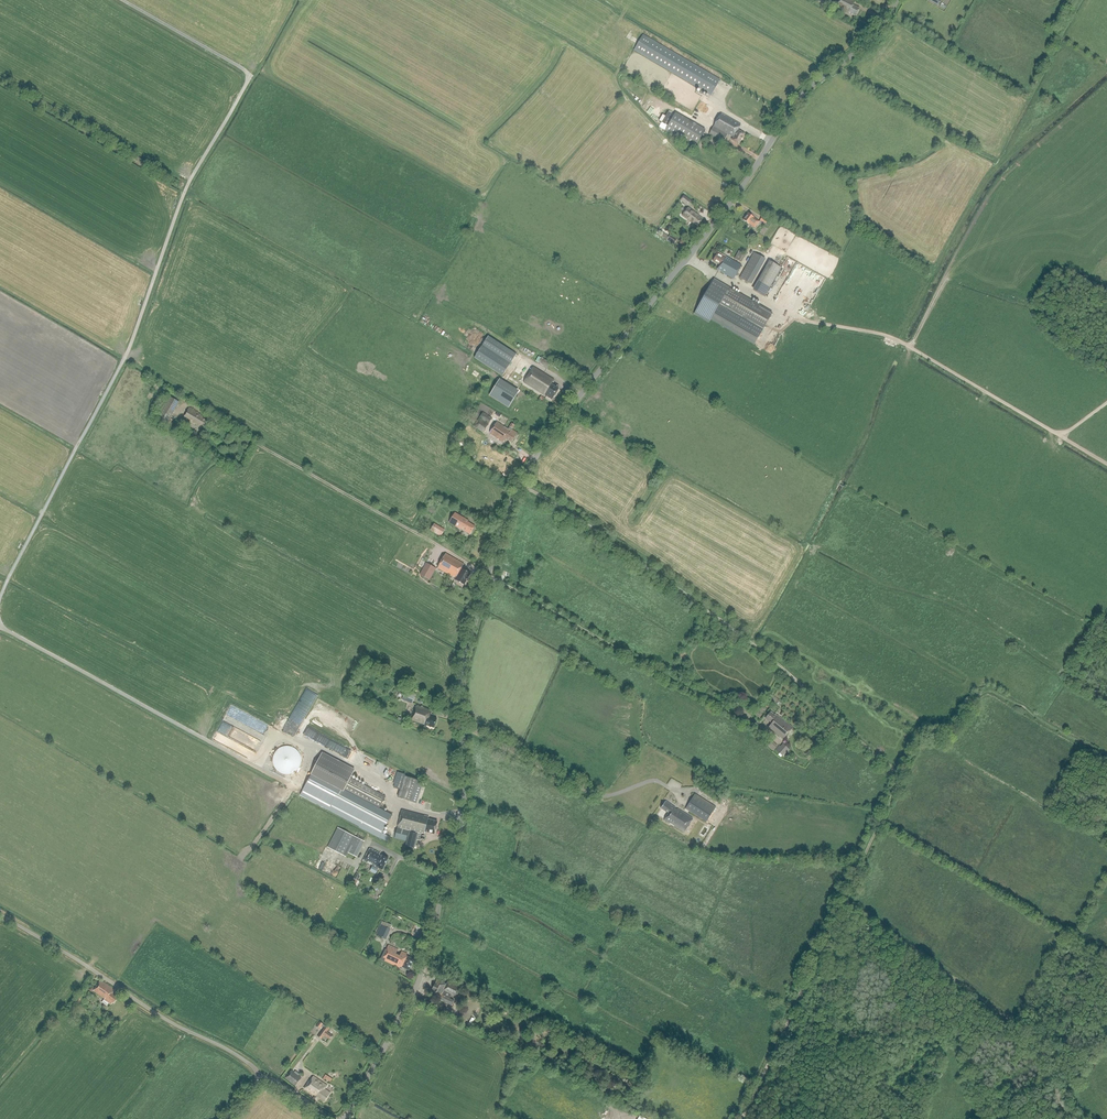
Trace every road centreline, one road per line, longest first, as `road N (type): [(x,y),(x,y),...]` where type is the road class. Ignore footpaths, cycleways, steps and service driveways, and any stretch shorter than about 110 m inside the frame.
road 1 (tertiary): [(344,1118),(418,983),(464,805),(465,654),(518,488),(792,108),(870,40),(896,0)]
road 2 (track): [(123,0),(248,79),(183,194),(125,357),(0,598)]
road 3 (track): [(185,402),(756,723)]
road 4 (track): [(520,484),(758,646),(897,774)]
road 5 (track): [(461,727),(703,847),(862,862)]
road 6 (track): [(688,256),(799,316),(892,338),(1055,433)]
road 7 (residential): [(262,1079),(247,1062),(0,915)]
road 8 (track): [(776,1048),(897,774)]
road 9 (track): [(0,627),(256,768)]

